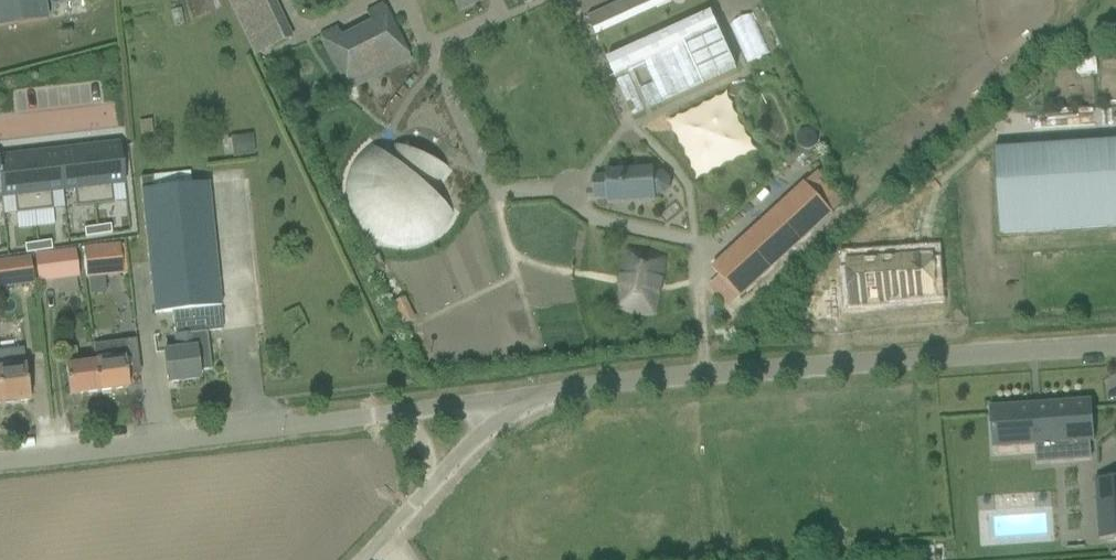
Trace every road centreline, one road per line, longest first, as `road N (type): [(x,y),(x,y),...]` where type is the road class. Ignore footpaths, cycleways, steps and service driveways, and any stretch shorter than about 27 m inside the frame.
road 1 (unclassified): [(507,407),(660,379),(1115,351)]
road 2 (unclassified): [(0,462),(507,407)]
road 3 (unclassified): [(366,559),(507,407)]

